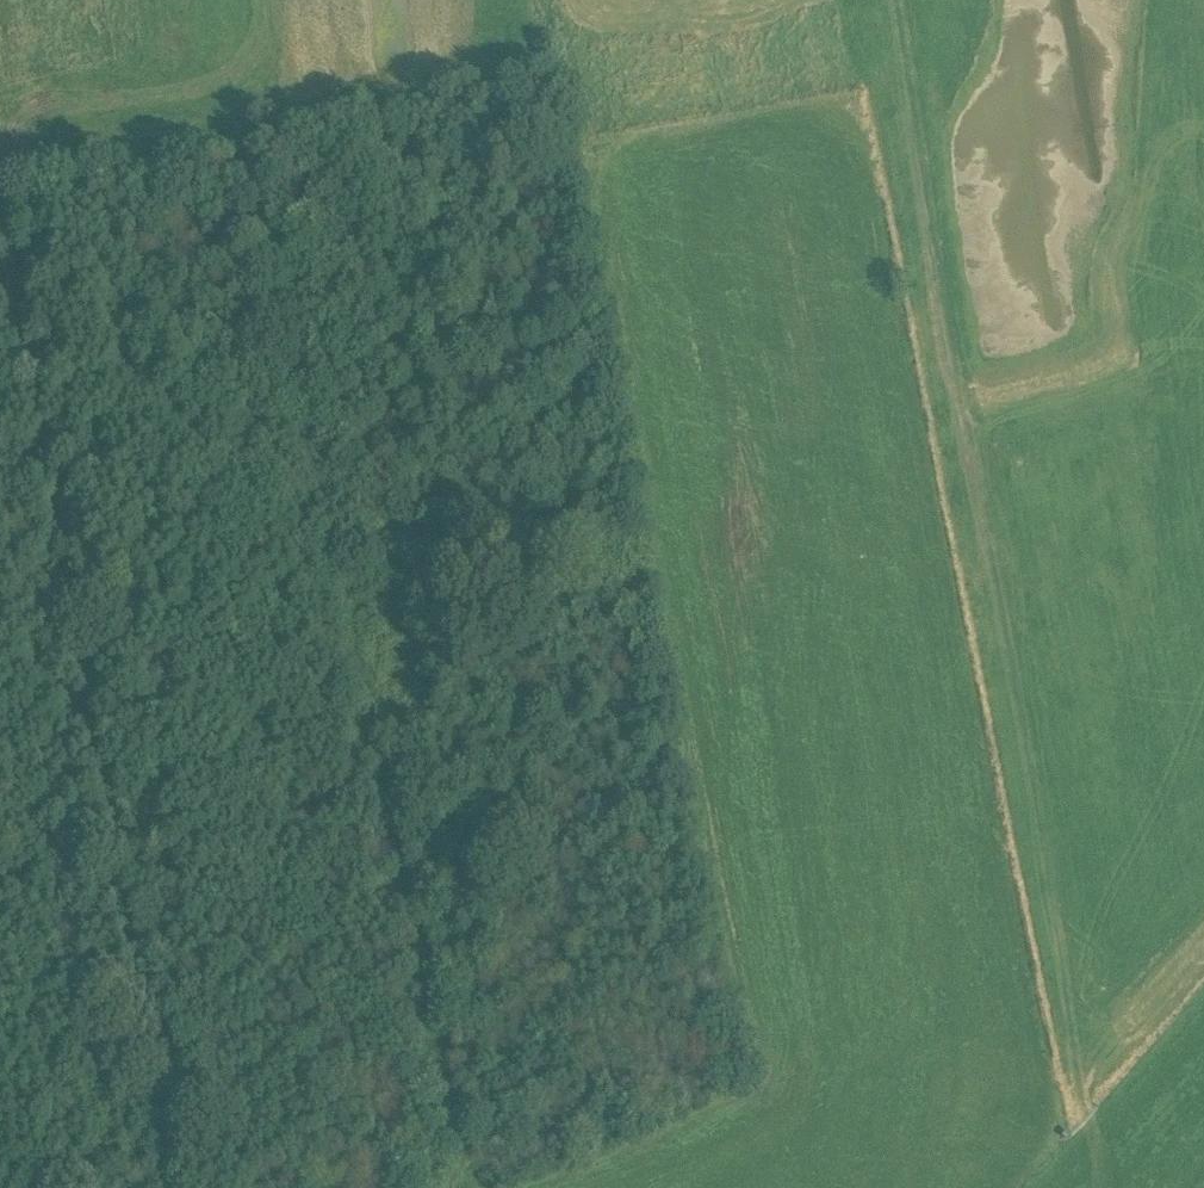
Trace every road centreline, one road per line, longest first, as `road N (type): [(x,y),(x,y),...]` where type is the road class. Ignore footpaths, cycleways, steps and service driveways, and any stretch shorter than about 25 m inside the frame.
road 1 (track): [(467,1187),(252,157)]
road 2 (track): [(173,1187),(0,206)]

